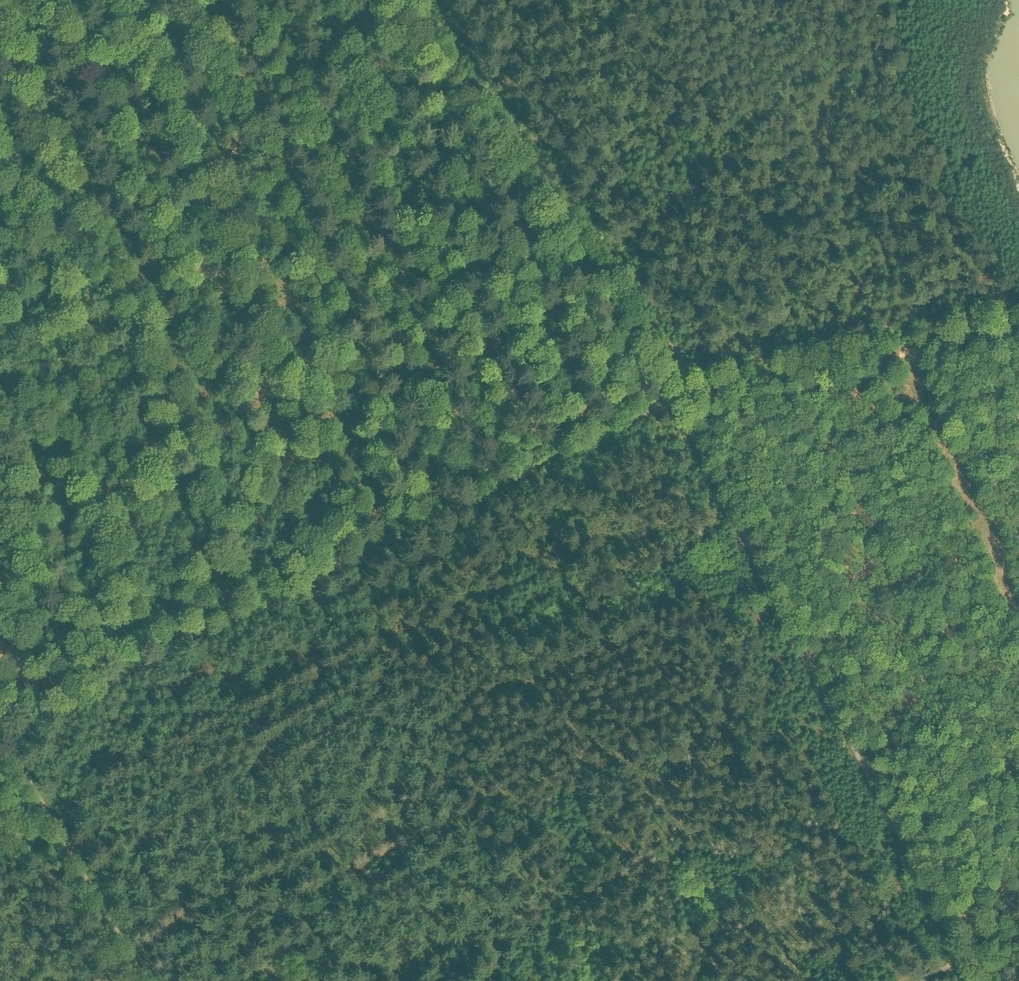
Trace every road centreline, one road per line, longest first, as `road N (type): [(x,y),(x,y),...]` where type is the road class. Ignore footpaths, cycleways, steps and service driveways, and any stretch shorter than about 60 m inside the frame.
road 1 (track): [(1005,980),(953,944),(672,401),(368,0)]
road 2 (track): [(672,401),(0,732)]
road 3 (track): [(378,13),(0,204)]
road 4 (track): [(146,980),(0,732)]
road 5 (track): [(1018,962),(966,958),(1018,905)]

